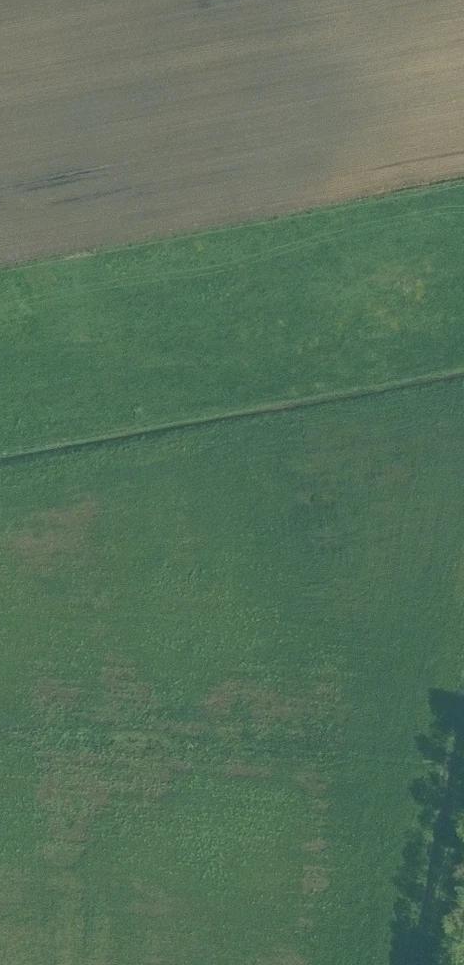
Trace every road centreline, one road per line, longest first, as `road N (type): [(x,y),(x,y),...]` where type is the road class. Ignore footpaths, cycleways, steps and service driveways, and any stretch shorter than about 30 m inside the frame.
road 1 (track): [(427,964),(463,788)]

